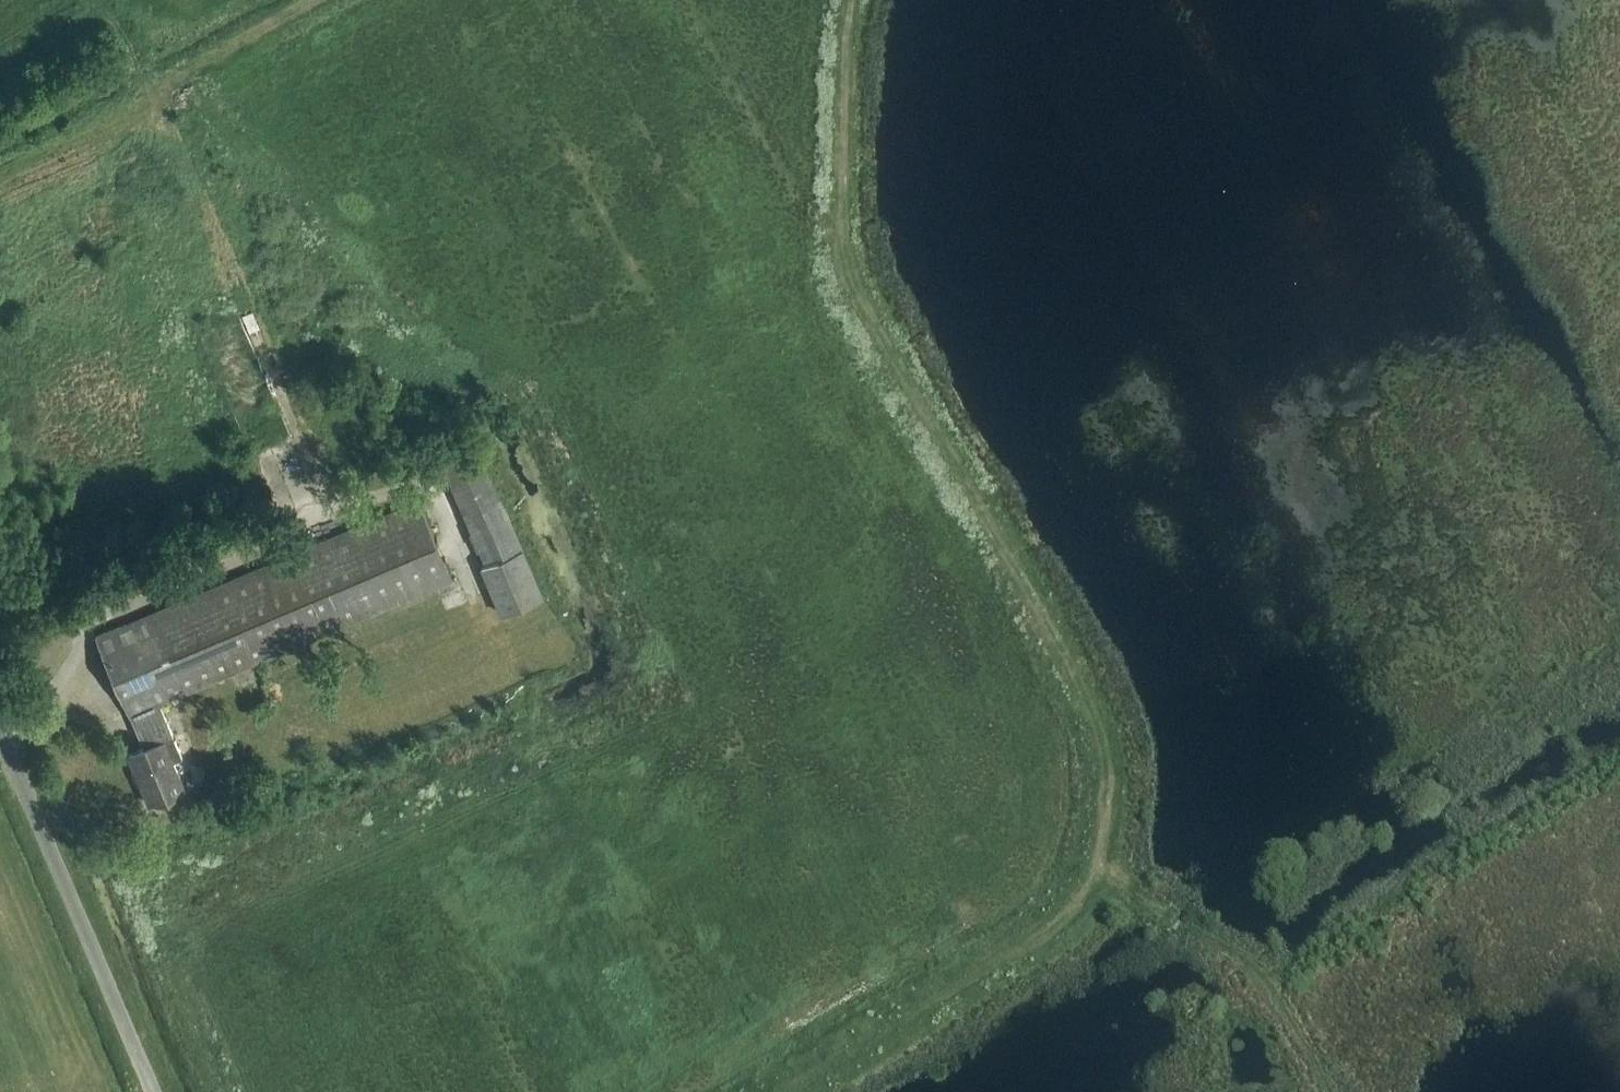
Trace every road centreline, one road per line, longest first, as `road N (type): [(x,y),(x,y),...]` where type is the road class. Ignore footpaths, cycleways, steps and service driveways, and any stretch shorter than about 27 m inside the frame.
road 1 (unclassified): [(152,1091),(0,734)]

